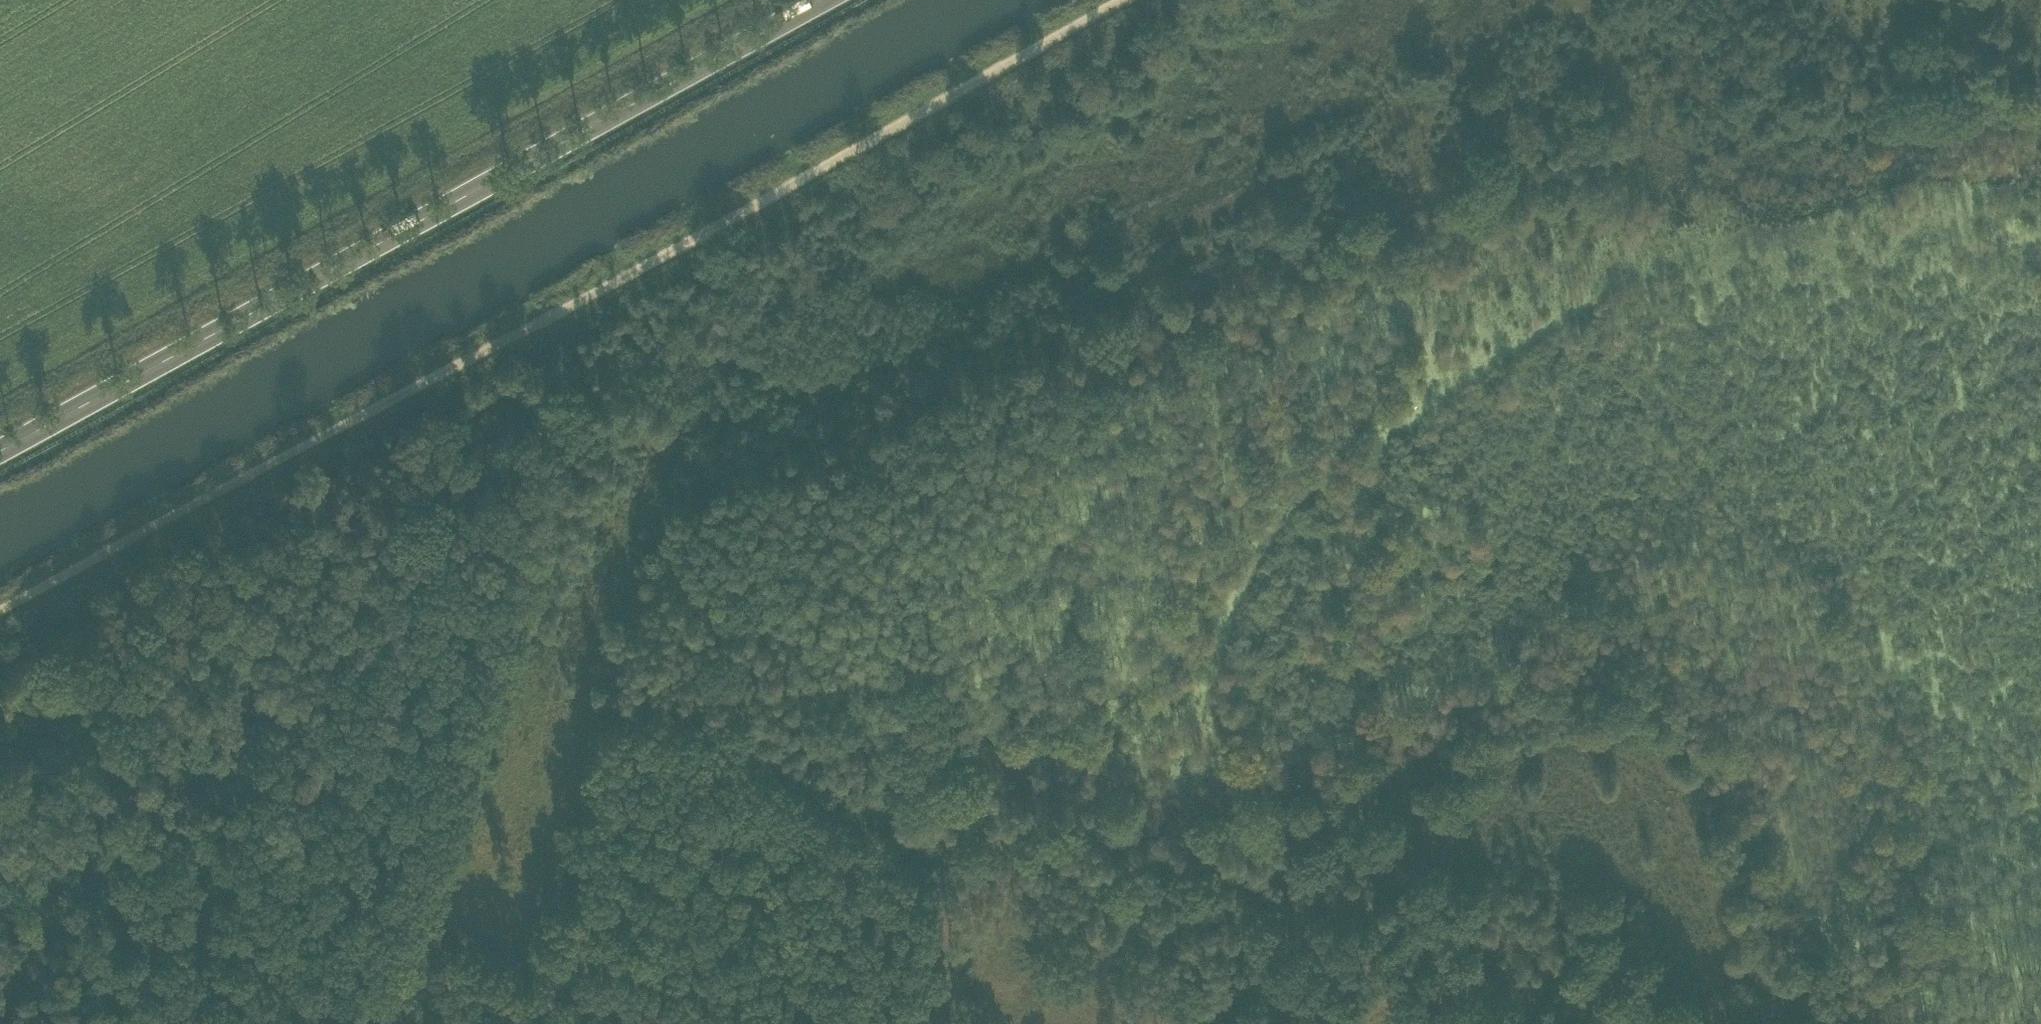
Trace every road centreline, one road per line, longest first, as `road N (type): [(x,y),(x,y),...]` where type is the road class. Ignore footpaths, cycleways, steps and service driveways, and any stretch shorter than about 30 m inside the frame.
road 1 (track): [(1122,0),(0,615)]
road 2 (primary): [(0,454),(828,0)]
road 3 (track): [(0,915),(66,880),(237,752),(312,731),(410,920),(710,1023)]

